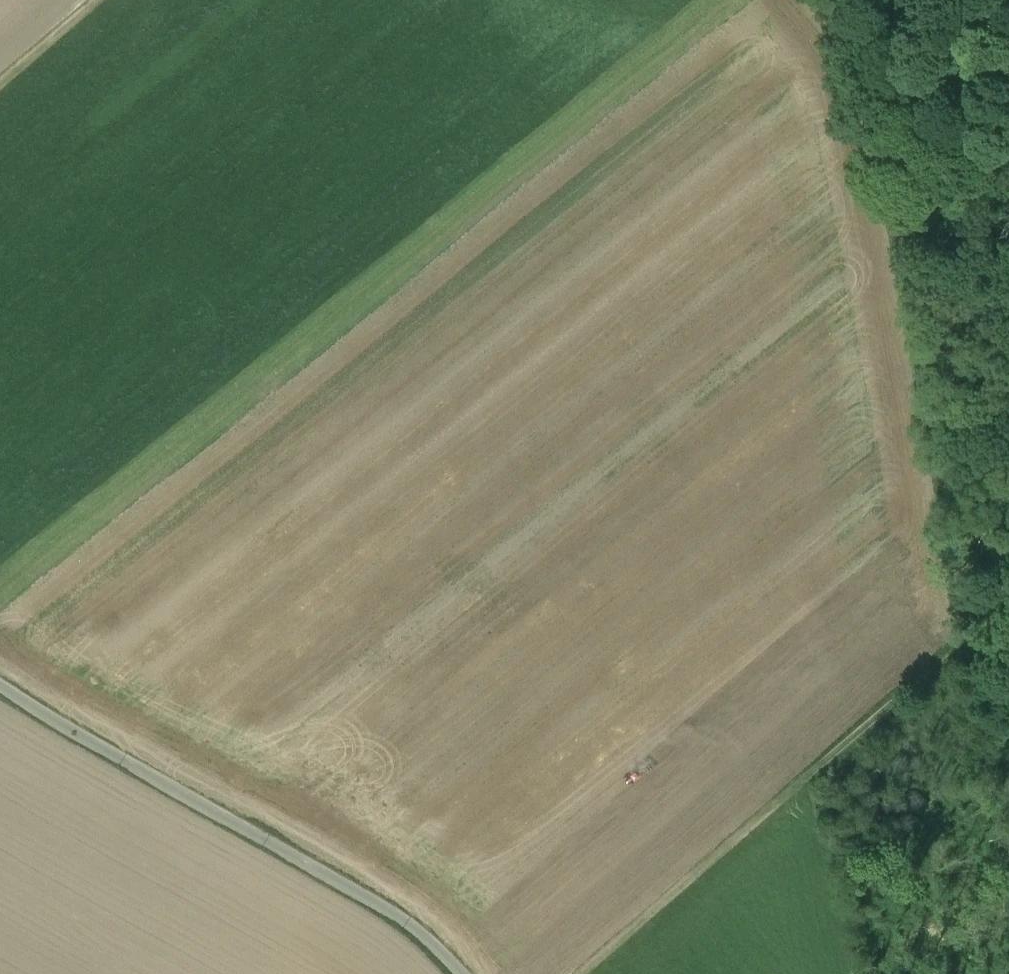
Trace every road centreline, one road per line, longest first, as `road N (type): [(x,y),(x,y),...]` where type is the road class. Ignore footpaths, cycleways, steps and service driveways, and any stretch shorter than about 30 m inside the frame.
road 1 (track): [(1008,603),(579,973)]
road 2 (unclassified): [(0,687),(51,723),(371,900),(430,941),(460,973)]
road 3 (track): [(0,84),(98,0)]

